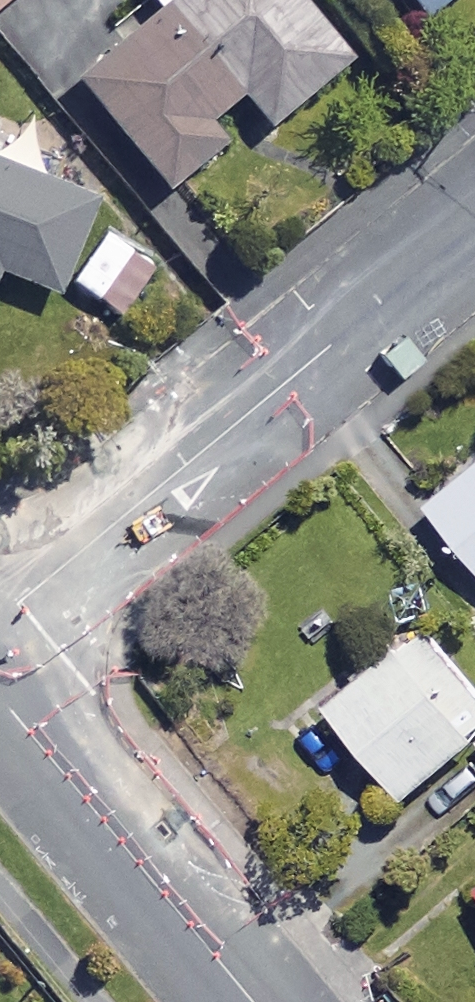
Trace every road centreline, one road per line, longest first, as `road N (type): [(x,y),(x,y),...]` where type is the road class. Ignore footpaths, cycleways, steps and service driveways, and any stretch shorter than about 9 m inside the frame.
road 1 (residential): [(0,620),(474,226)]
road 2 (residential): [(254,1001),(0,694)]

